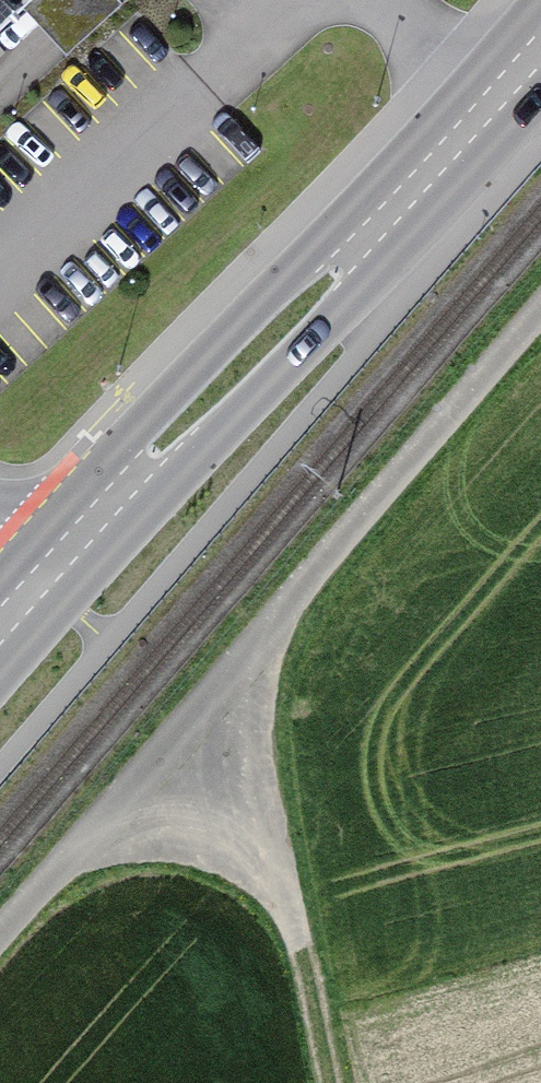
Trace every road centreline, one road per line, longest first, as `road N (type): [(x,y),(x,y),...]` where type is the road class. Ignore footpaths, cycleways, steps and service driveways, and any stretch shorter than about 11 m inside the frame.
road 1 (track): [(0,932),(540,316)]
road 2 (primary): [(540,48),(40,582)]
road 3 (track): [(165,740),(302,948),(330,1082)]

